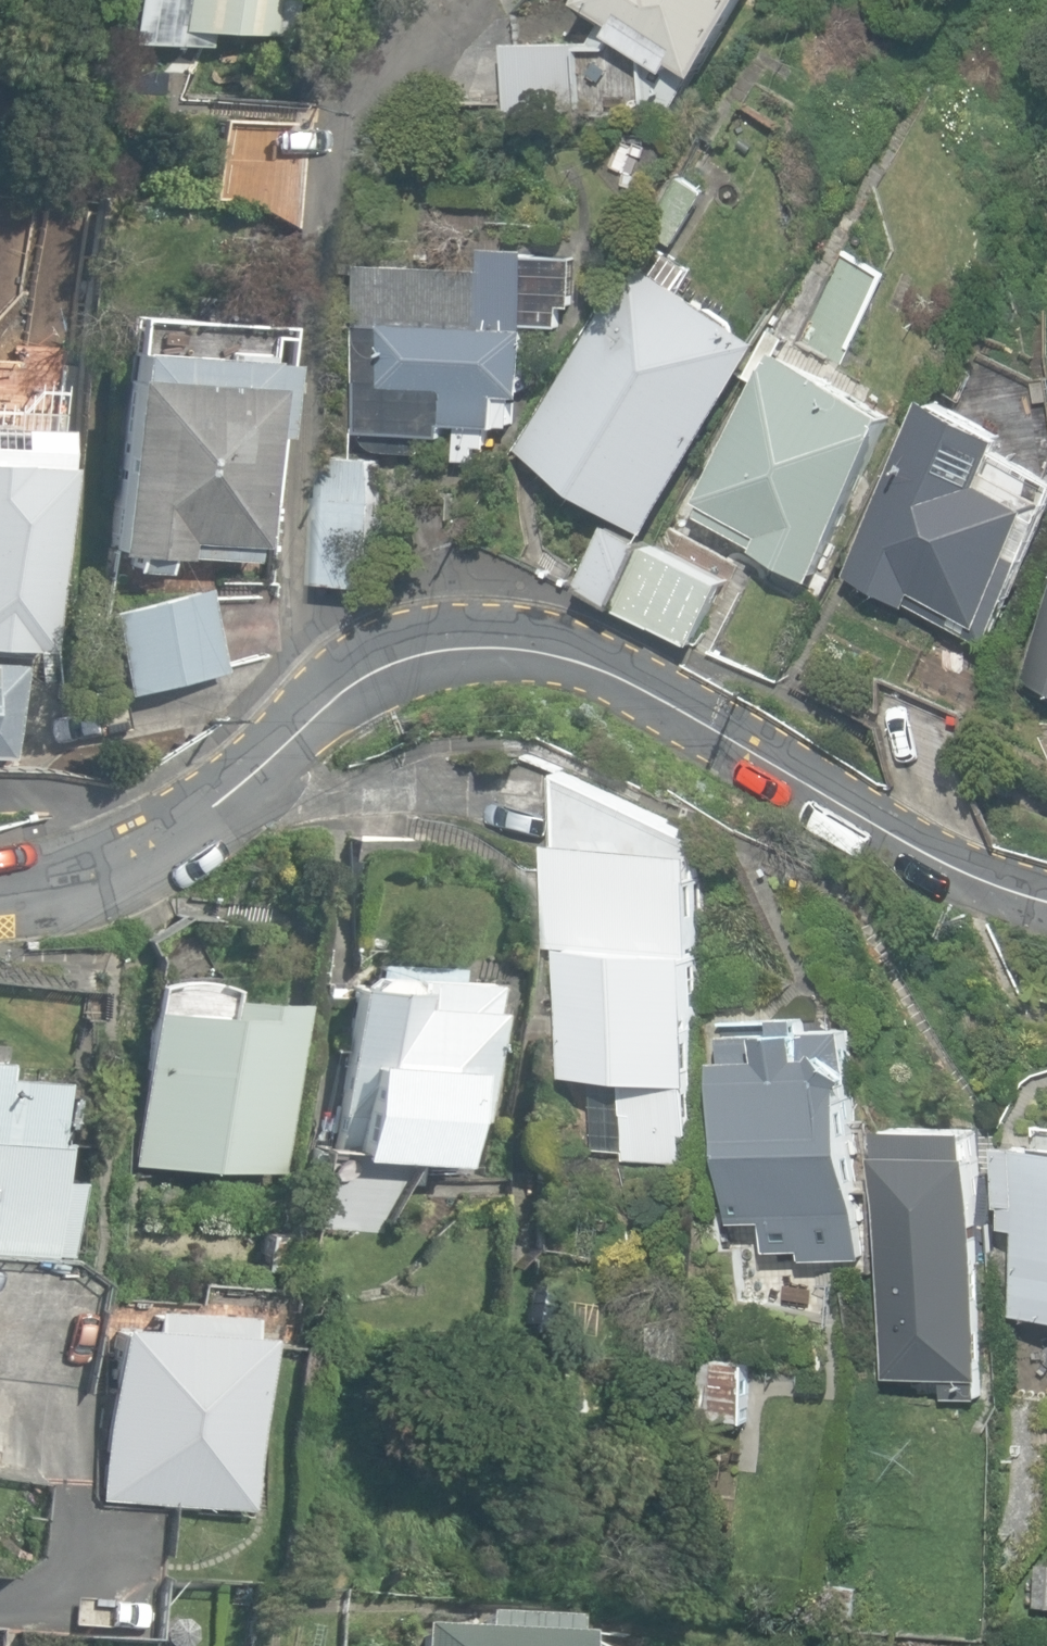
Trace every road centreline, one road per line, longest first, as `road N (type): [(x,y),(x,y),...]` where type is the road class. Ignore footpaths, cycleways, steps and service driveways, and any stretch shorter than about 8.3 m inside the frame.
road 1 (residential): [(1046,896),(910,847),(623,680),(537,653),(435,655),(338,692),(115,859),(0,895)]

